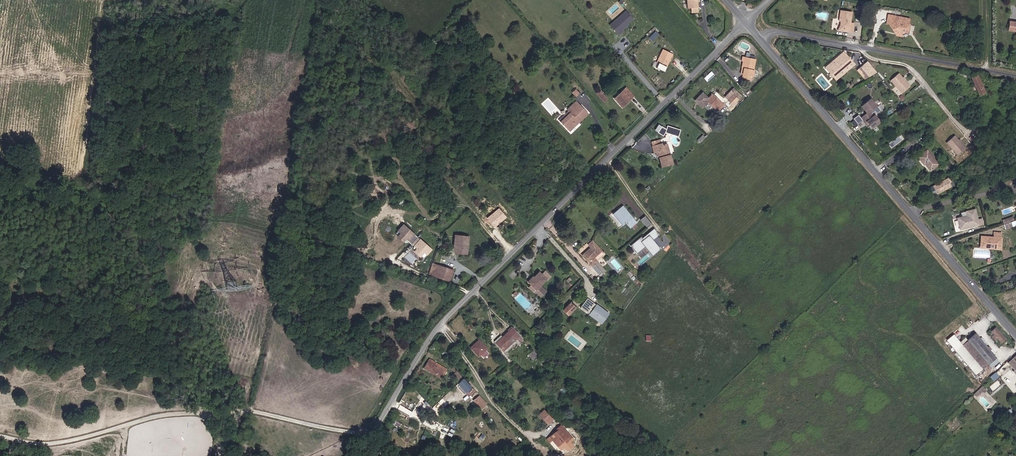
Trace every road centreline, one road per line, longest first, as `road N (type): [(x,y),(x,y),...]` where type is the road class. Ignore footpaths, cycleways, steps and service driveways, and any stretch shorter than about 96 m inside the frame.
road 1 (unclassified): [(746,23),(431,336),(361,455)]
road 2 (unclassified): [(1015,336),(759,39)]
road 3 (unclassified): [(759,39),(784,32),(1015,76)]

